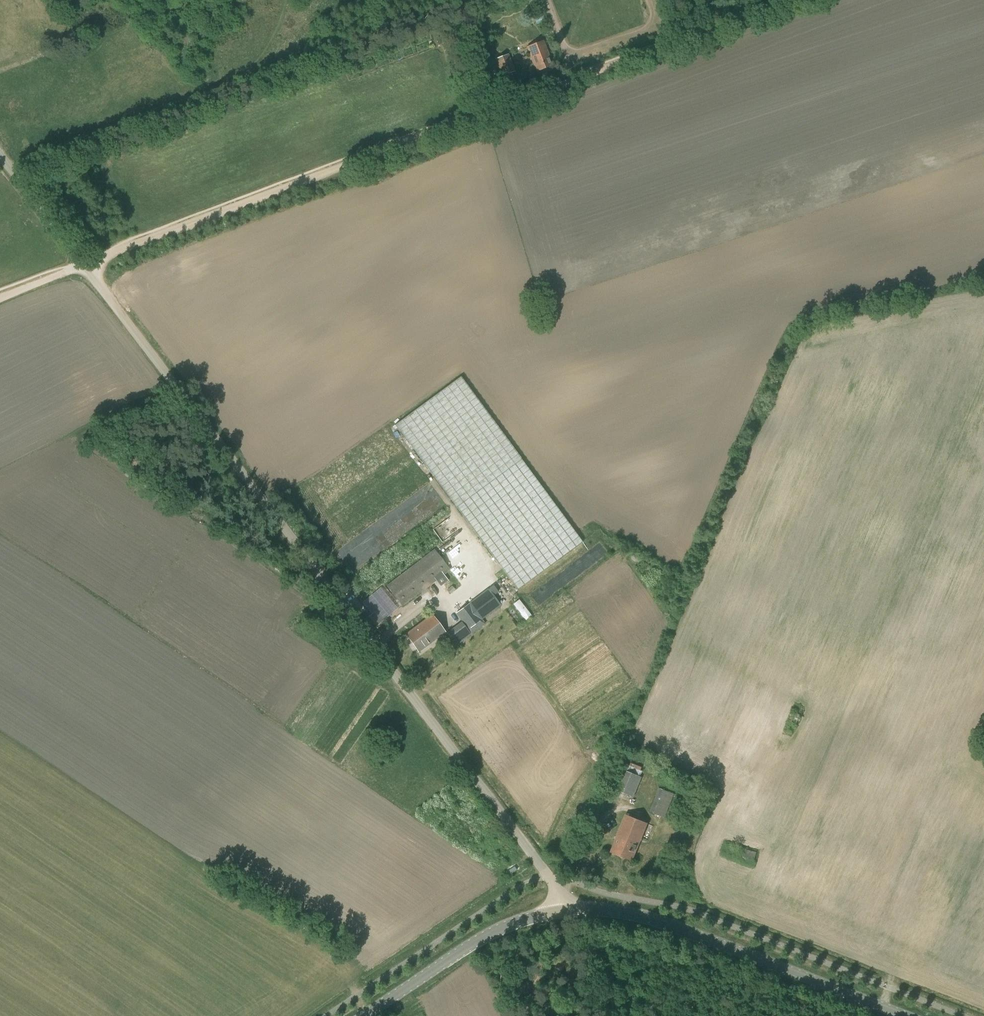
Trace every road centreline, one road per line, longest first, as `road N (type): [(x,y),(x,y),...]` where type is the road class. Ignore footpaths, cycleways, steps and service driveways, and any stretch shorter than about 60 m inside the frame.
road 1 (unclassified): [(566,911),(547,872),(0,150)]
road 2 (track): [(0,296),(675,44)]
road 3 (secondary): [(566,911),(621,910),(683,928),(908,1015)]
road 4 (secondary): [(366,1015),(473,944),(566,911)]
road 5 (track): [(790,0),(675,44)]

